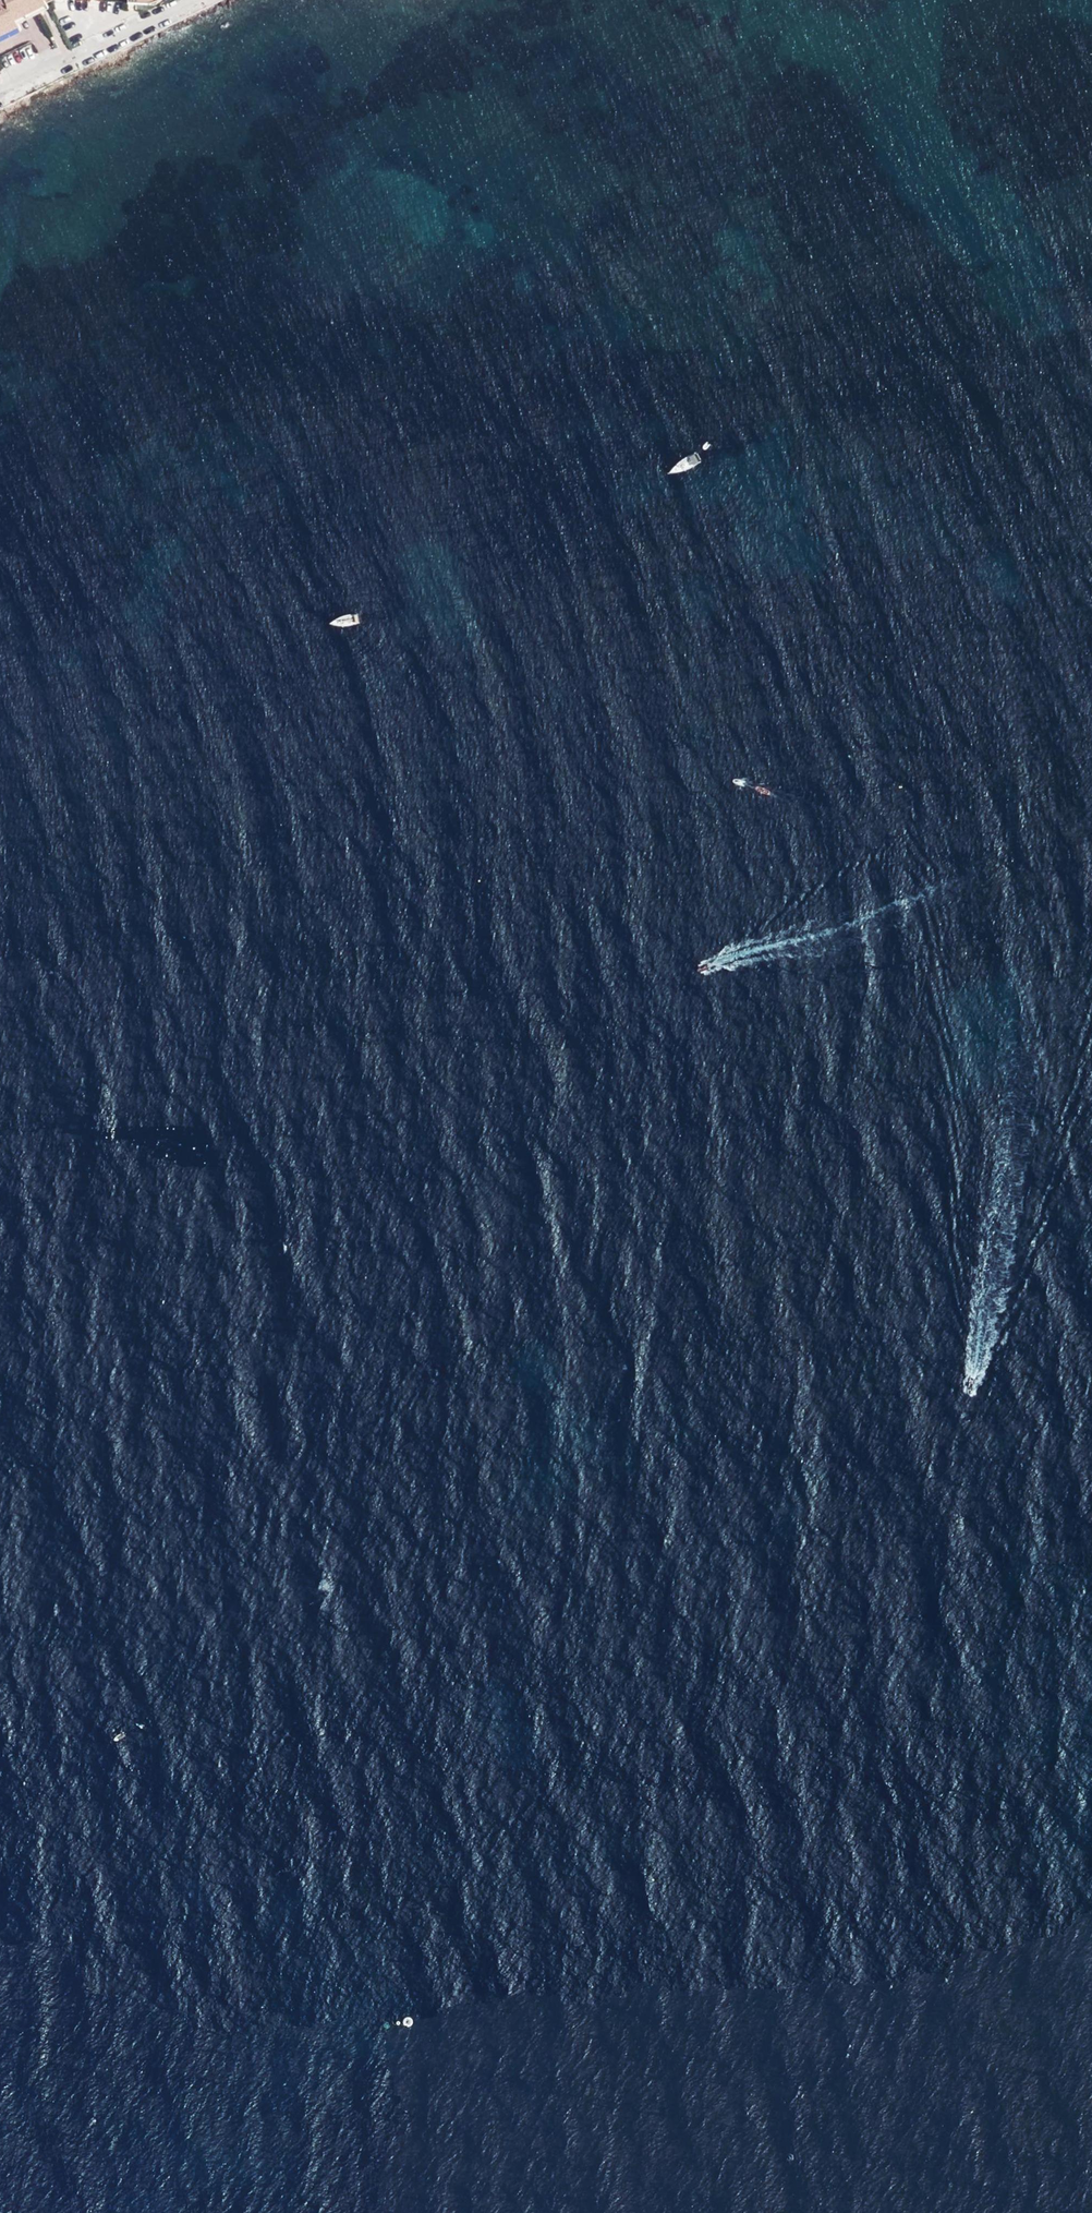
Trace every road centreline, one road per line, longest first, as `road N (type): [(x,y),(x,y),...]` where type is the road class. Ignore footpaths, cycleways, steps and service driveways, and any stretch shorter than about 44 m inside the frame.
road 1 (residential): [(195,0),(0,97)]

